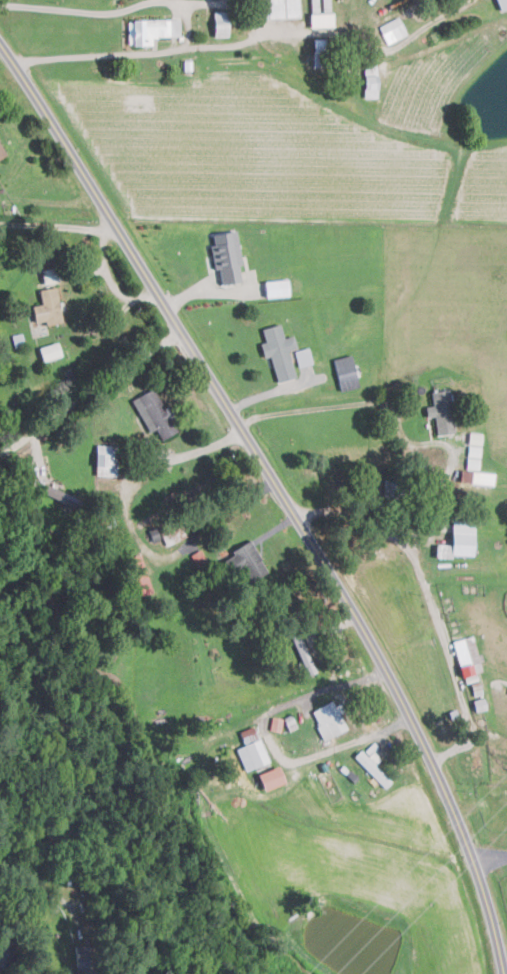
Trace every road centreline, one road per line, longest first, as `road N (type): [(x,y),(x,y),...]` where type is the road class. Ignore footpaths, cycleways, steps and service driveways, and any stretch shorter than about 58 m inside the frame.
road 1 (residential): [(0,40),(188,324),(415,715),(486,881),(506,957)]
road 2 (residential): [(188,324),(0,456)]

